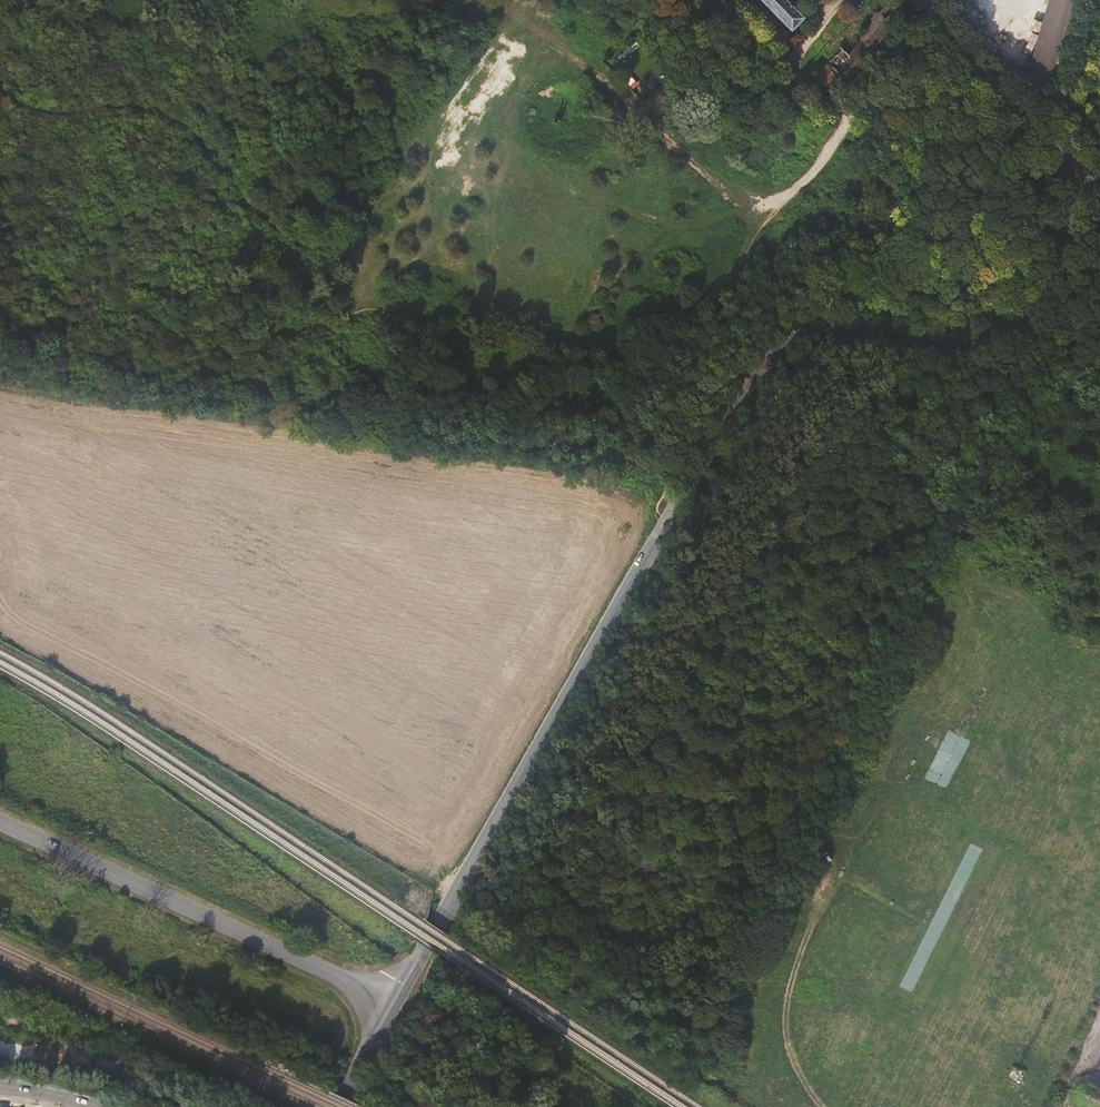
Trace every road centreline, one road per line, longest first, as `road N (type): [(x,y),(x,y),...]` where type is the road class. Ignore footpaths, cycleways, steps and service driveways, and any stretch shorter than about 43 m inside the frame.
road 1 (tertiary): [(1077,177),(1065,270),(1022,316),(955,342),(824,329),(791,338),(765,360),(394,1002)]
road 2 (tertiary): [(0,821),(394,1002)]
road 3 (track): [(461,0),(517,22),(742,186),(783,200)]
road 4 (tertiary): [(1077,177),(926,0)]
road 5 (track): [(849,120),(785,68),(848,0)]
road 6 (track): [(927,2),(849,120)]

